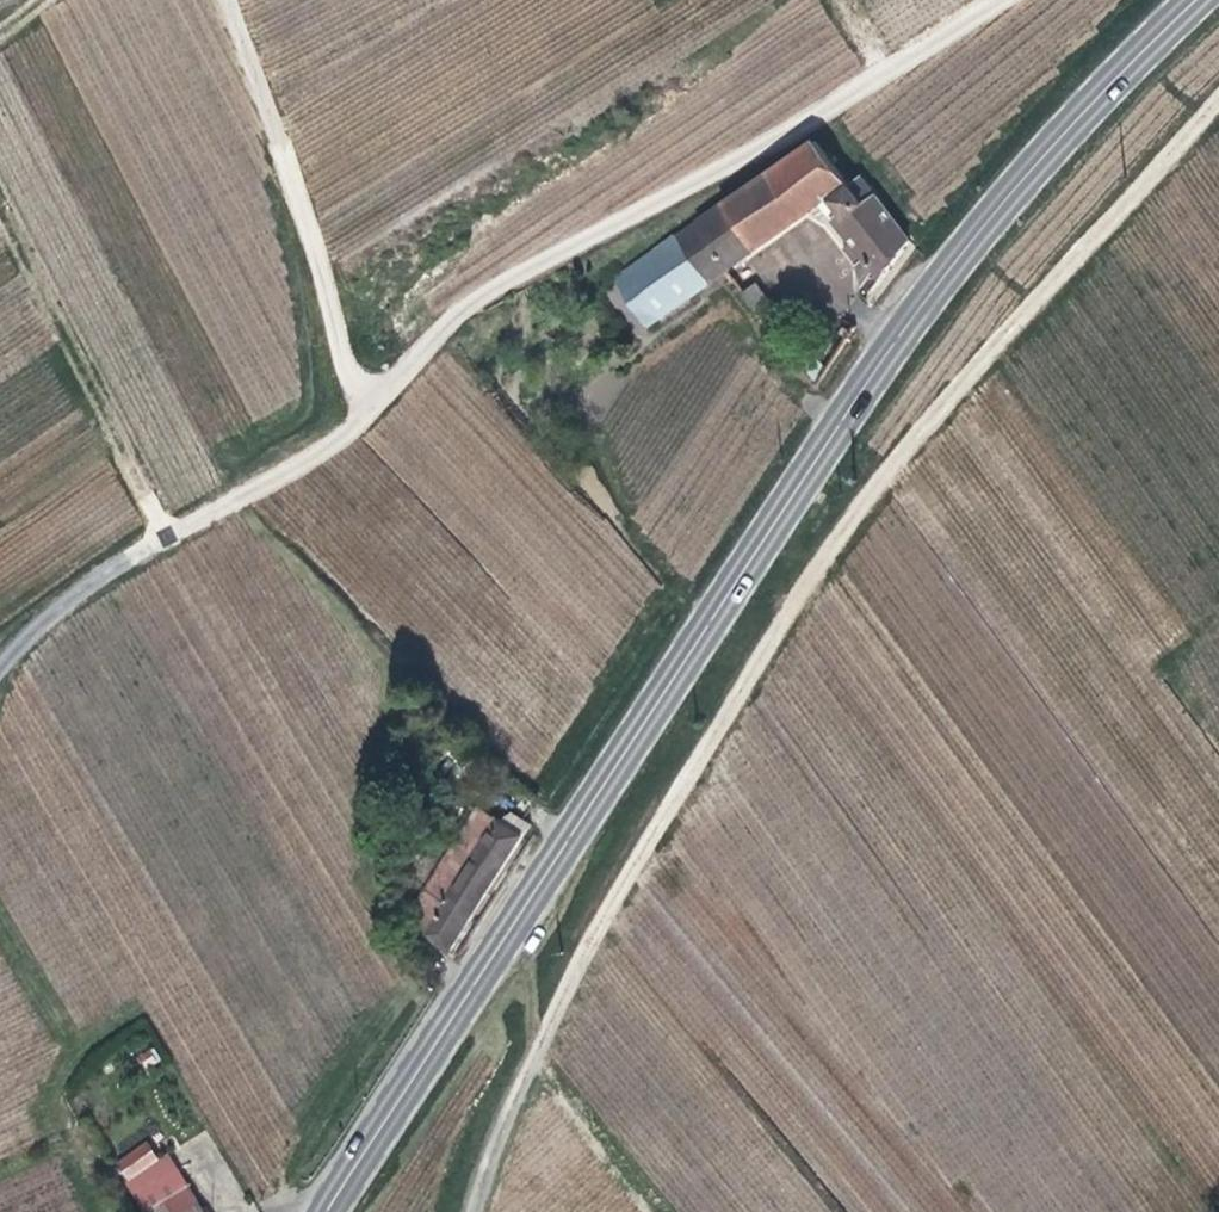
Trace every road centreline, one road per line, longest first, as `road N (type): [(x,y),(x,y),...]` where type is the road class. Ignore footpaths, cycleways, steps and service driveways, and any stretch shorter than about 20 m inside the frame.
road 1 (primary): [(325,1211),(876,366),(1038,161),(1196,0)]
road 2 (track): [(473,1211),(590,946),(801,596),(879,485),(1218,101)]
road 3 (track): [(231,0),(365,414),(468,303),(642,213),(1002,0)]
road 4 (track): [(365,414),(264,488),(89,583),(0,665)]

